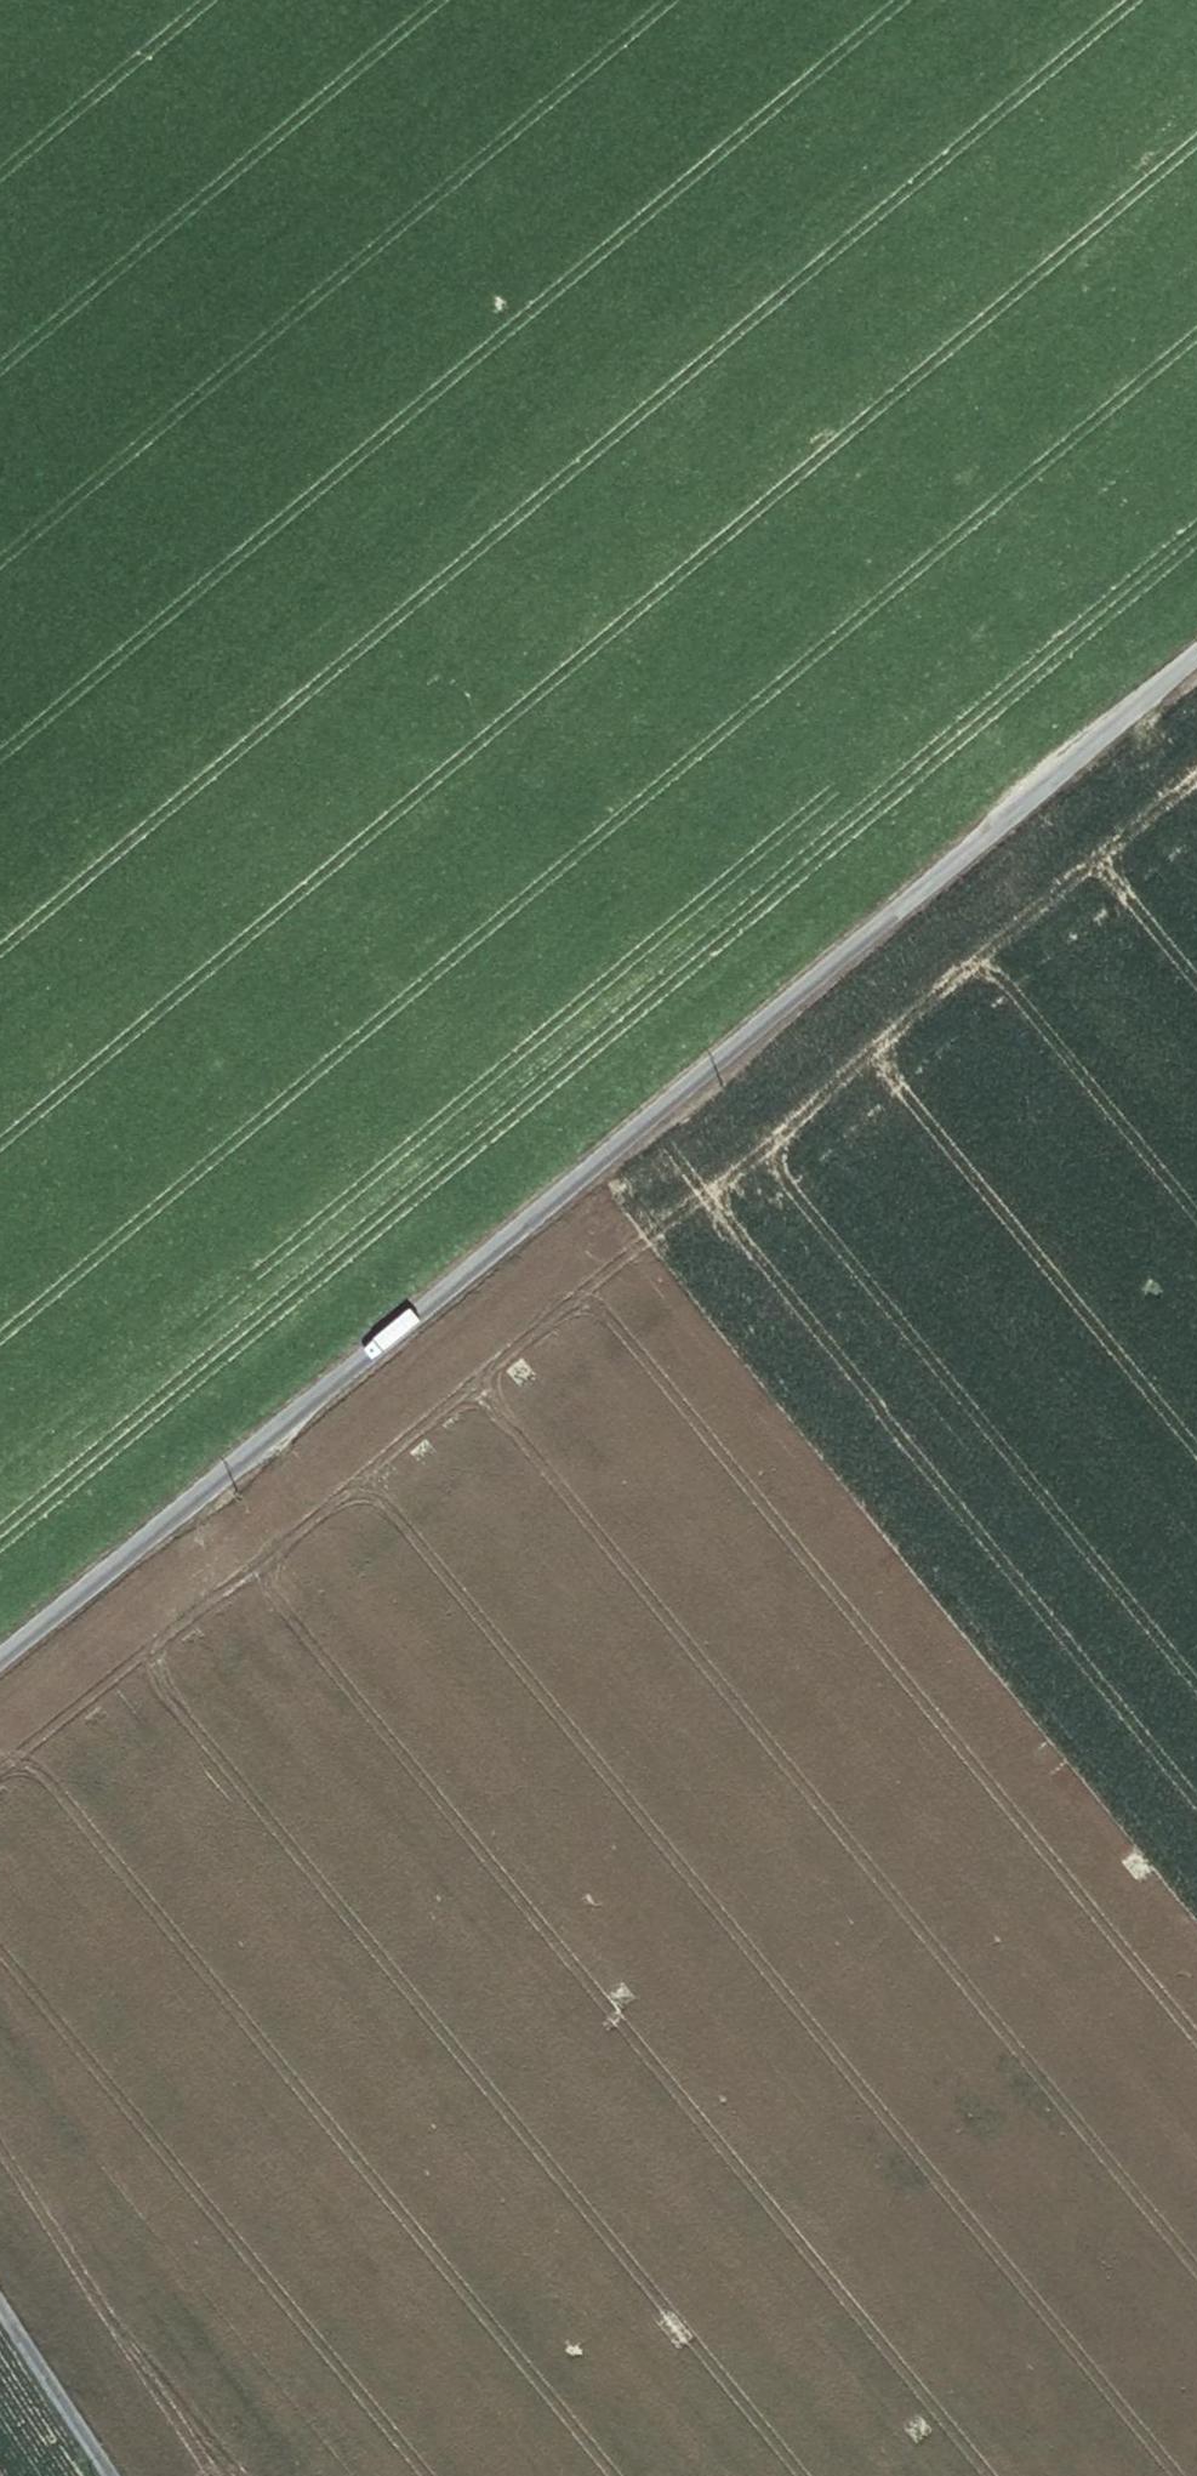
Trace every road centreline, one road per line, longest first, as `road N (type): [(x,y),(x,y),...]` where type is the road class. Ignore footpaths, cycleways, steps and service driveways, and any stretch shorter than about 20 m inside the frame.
road 1 (unclassified): [(0,1659),(656,1121),(1196,658)]
road 2 (track): [(111,2475),(0,2301)]

